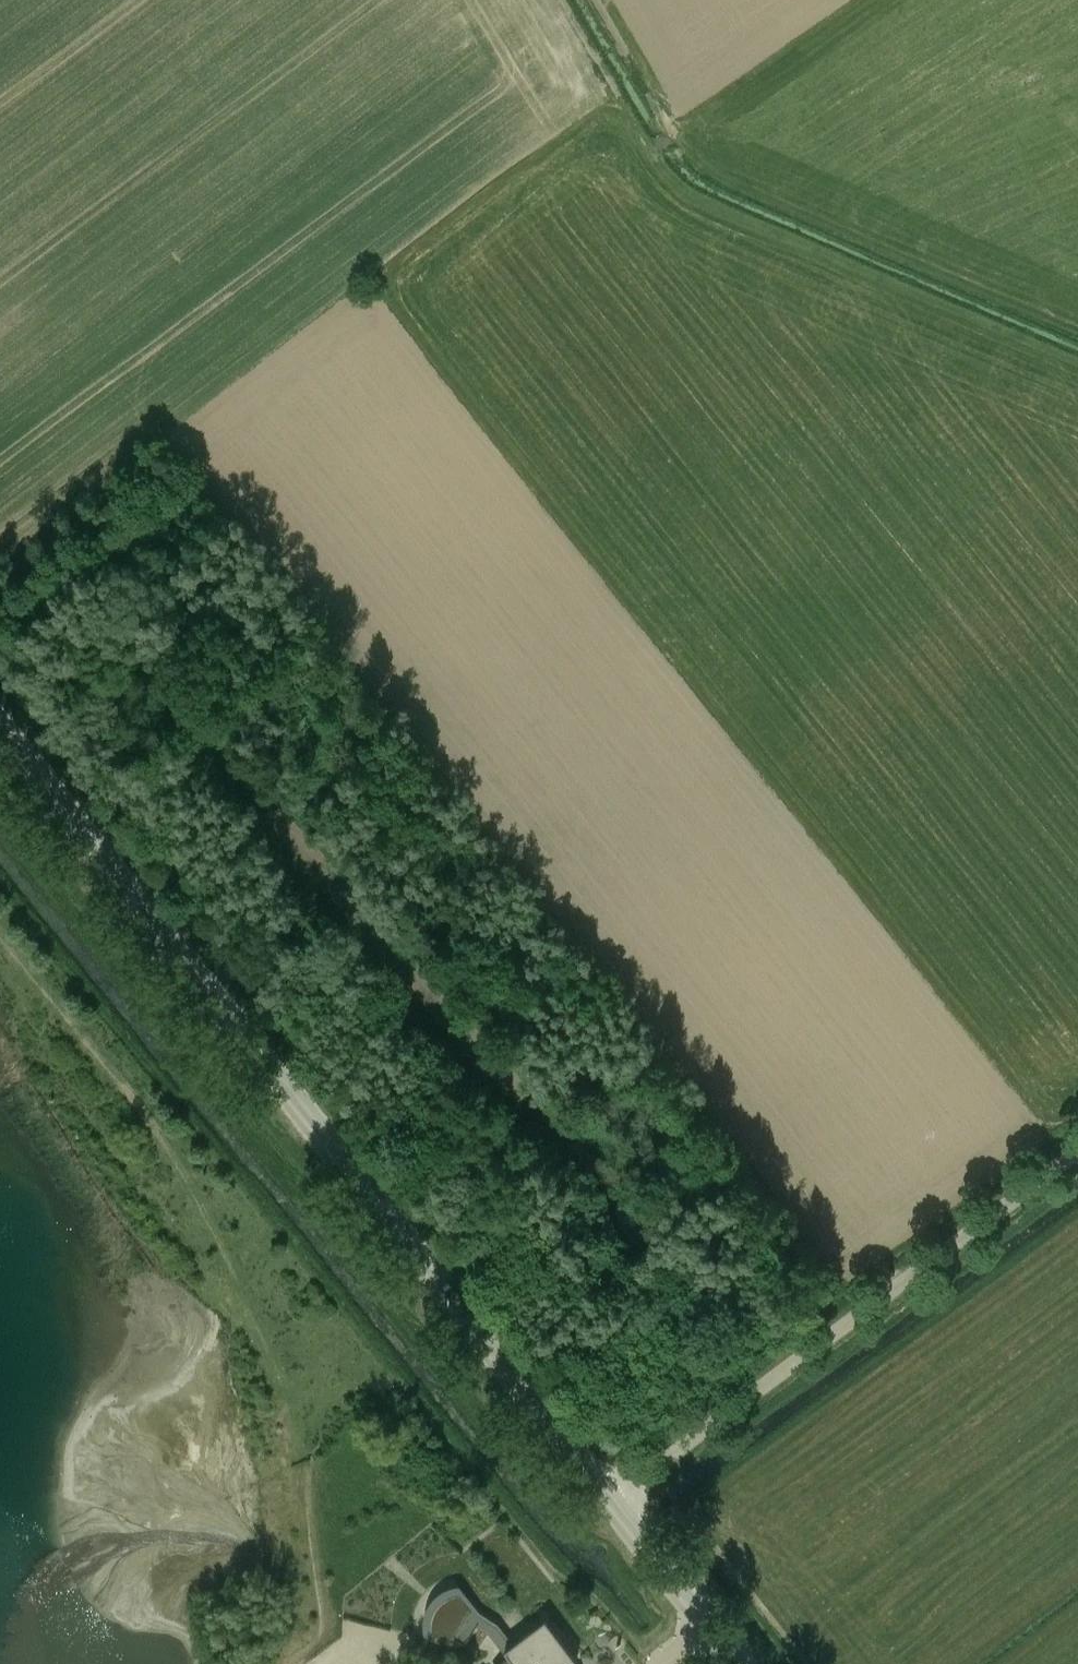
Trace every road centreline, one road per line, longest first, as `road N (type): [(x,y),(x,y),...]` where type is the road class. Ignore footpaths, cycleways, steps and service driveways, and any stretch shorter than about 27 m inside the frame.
road 1 (unclassified): [(607,1502),(0,715)]
road 2 (unclassified): [(607,1502),(1077,1153)]
road 3 (unclassified): [(732,1663),(607,1502)]

